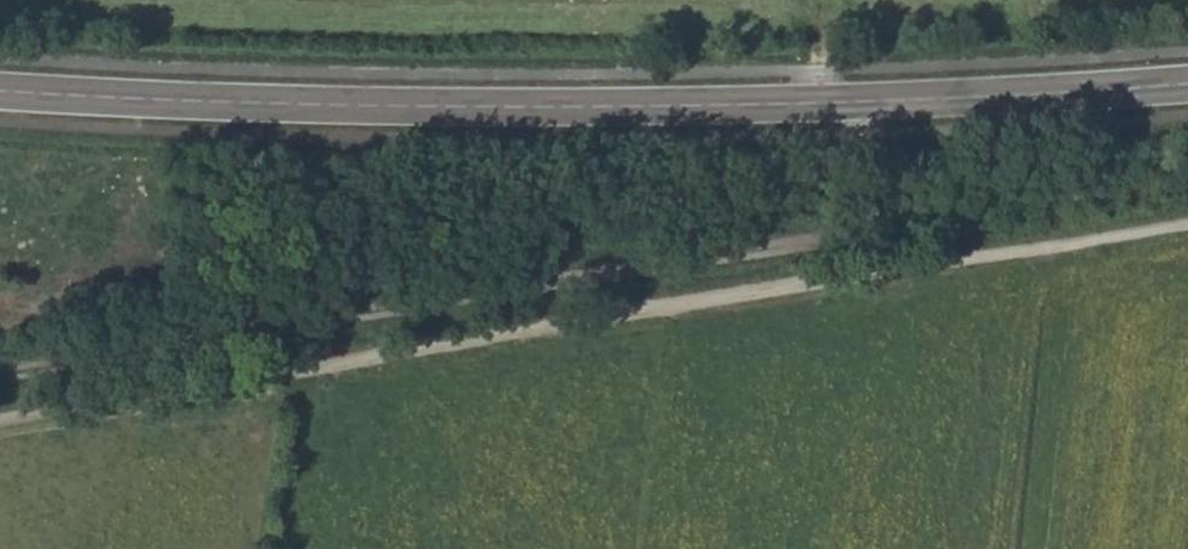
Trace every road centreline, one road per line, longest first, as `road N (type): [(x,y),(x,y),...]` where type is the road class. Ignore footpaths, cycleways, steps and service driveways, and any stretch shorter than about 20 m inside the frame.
road 1 (track): [(0,378),(1187,176)]
road 2 (track): [(1187,229),(0,421)]
road 3 (tertiary): [(0,89),(548,106),(1187,83)]

